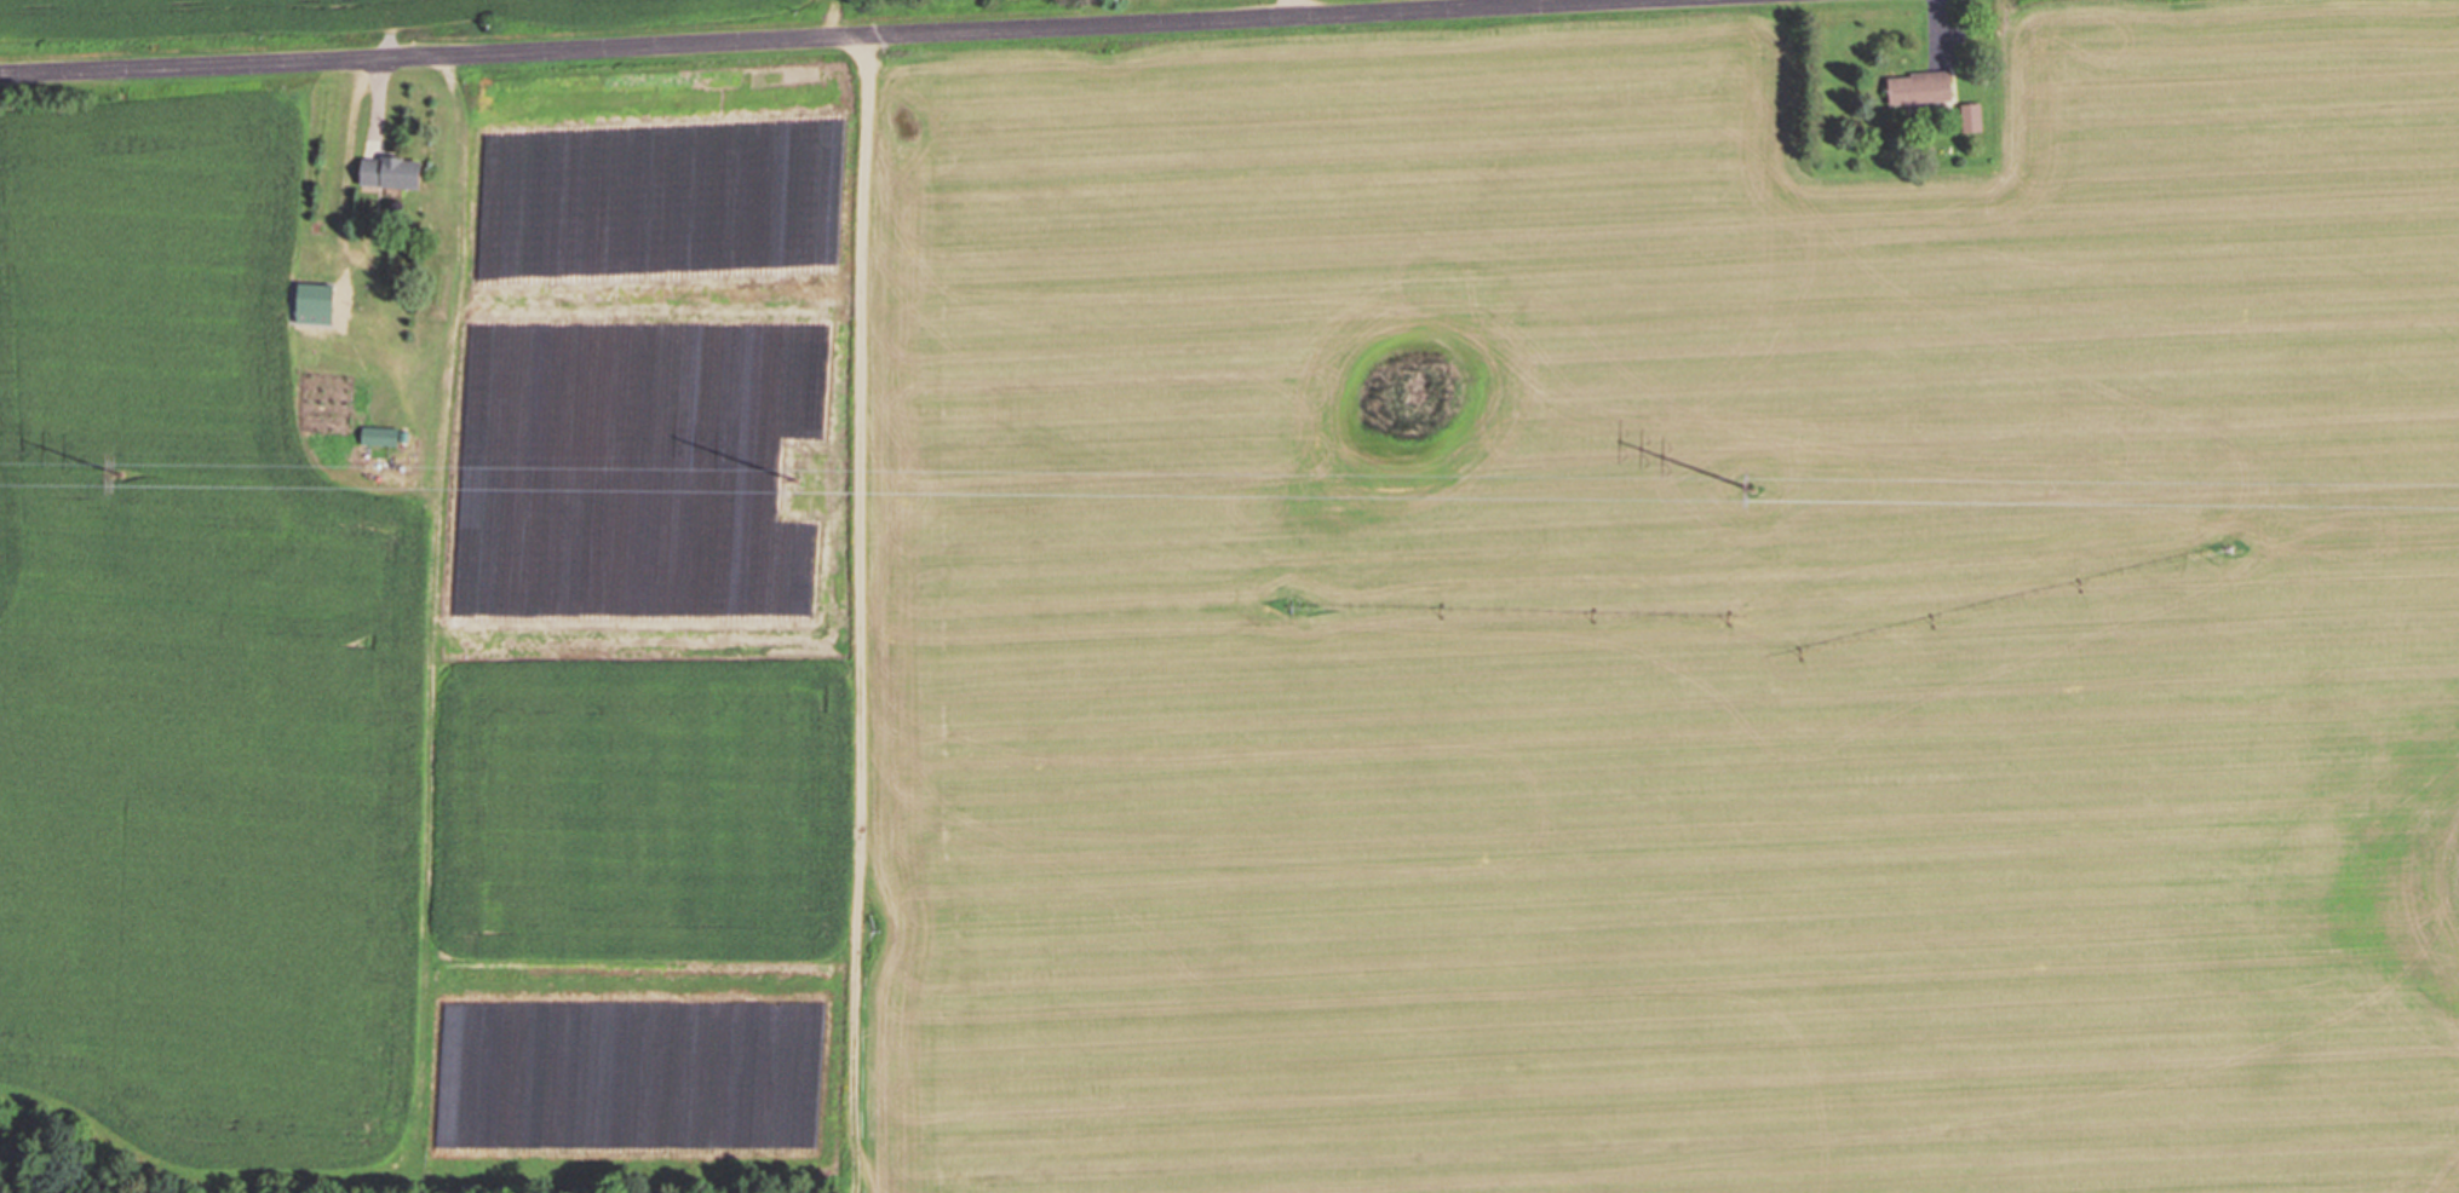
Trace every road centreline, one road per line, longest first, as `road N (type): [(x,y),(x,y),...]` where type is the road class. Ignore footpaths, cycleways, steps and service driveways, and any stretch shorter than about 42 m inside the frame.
road 1 (residential): [(1664,0),(0,73)]

